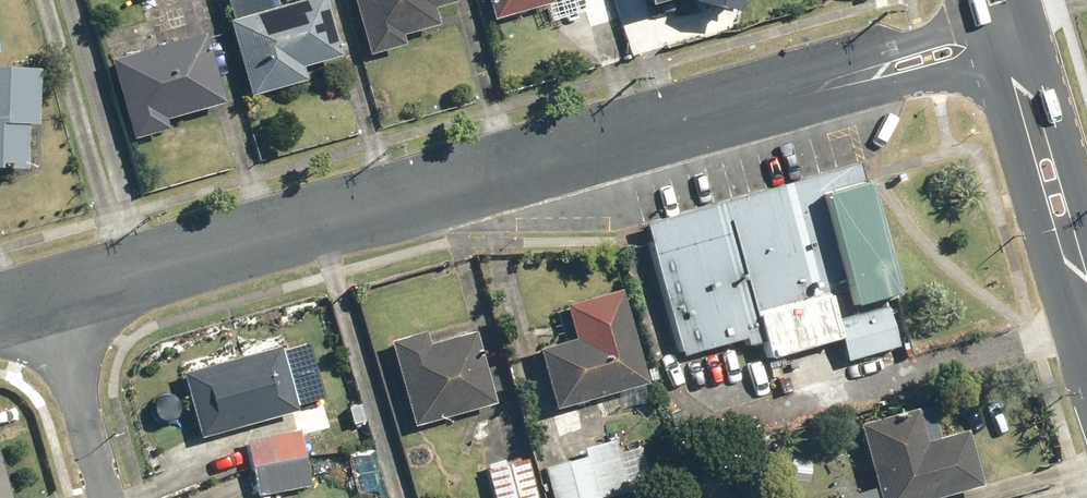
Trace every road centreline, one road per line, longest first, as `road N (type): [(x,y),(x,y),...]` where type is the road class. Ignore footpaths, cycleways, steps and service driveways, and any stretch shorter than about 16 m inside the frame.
road 1 (residential): [(1020,34),(49,298)]
road 2 (secondary): [(1086,239),(1020,34)]
road 3 (residential): [(107,497),(49,298)]

